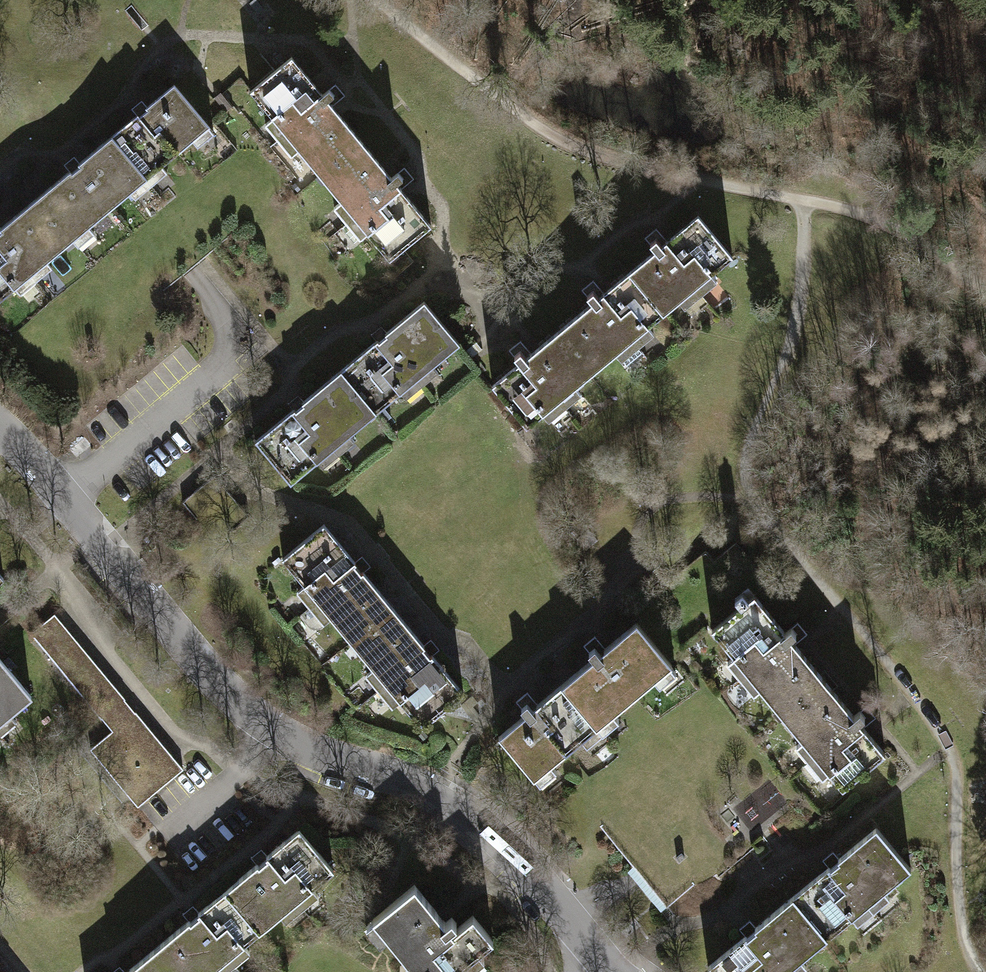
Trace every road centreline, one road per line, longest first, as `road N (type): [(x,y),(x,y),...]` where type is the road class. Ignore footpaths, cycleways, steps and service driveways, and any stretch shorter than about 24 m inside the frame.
road 1 (track): [(805,201),(797,333),(742,477),(750,500),(927,711),(949,750),(958,903),(979,971)]
road 2 (residential): [(614,971),(505,846),(434,793),(265,725),(202,673),(62,495)]
road 3 (track): [(379,0),(519,118),(625,162),(855,213),(914,239),(985,290)]
road 4 (residential): [(62,495),(223,362),(231,321),(195,275)]

